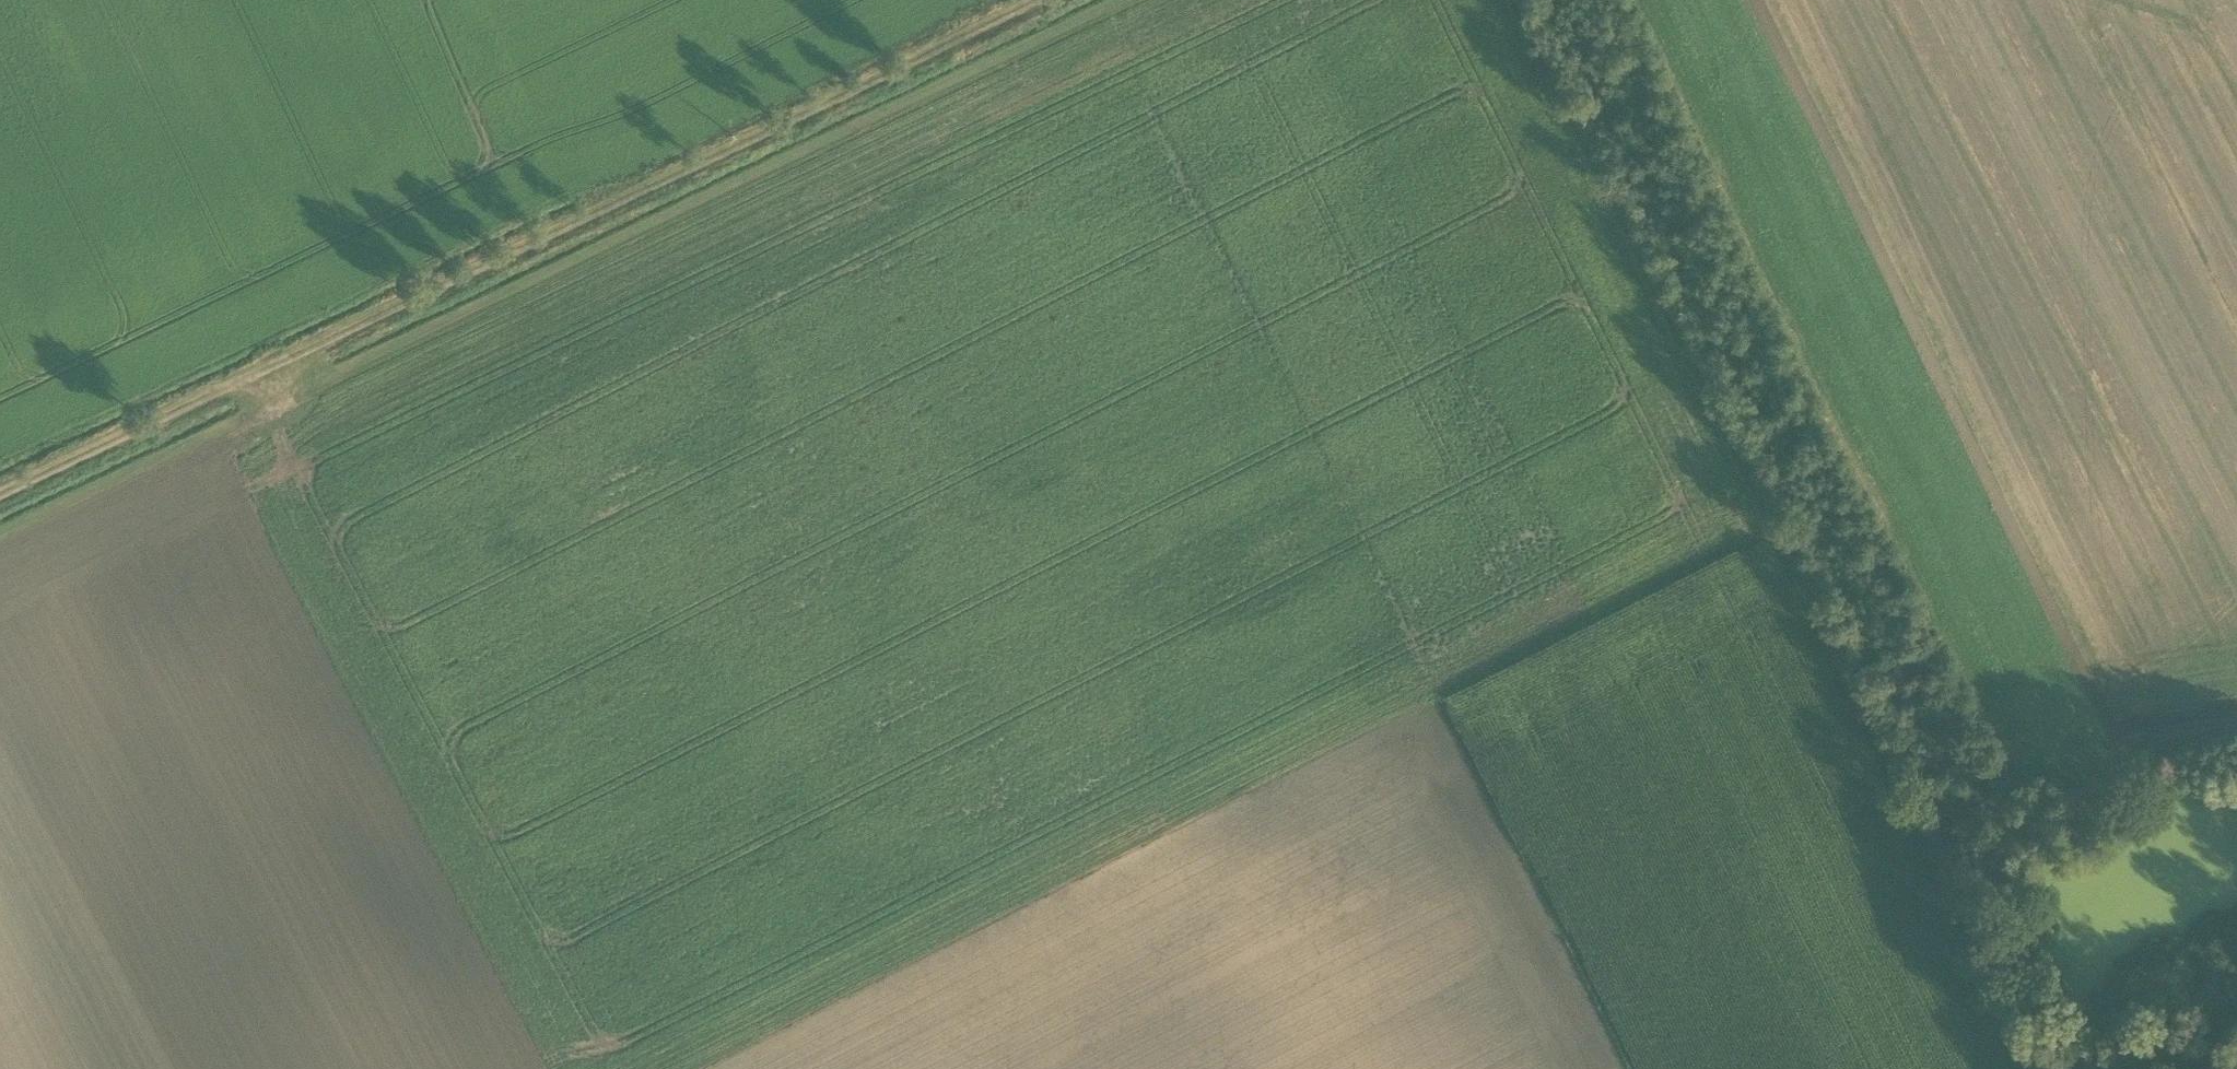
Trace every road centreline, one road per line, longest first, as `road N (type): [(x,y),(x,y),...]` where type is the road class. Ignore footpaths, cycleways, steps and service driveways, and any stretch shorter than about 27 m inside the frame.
road 1 (track): [(1046,0),(0,495)]

